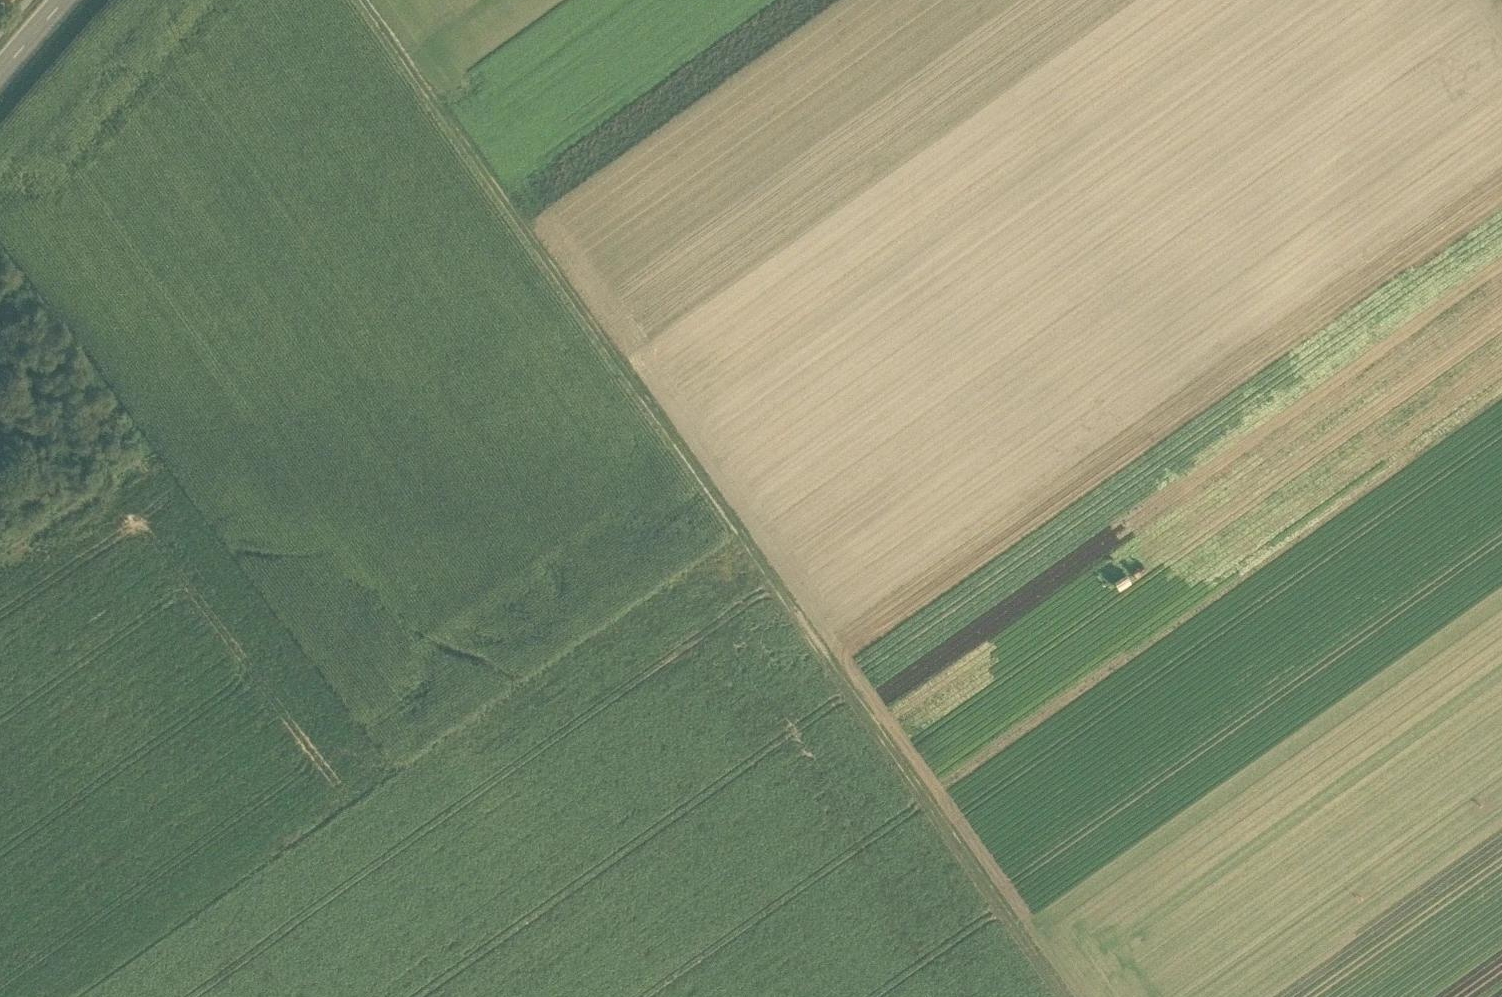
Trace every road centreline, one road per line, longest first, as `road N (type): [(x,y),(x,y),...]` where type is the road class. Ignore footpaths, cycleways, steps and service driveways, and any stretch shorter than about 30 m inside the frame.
road 1 (track): [(361,0),(1063,996)]

